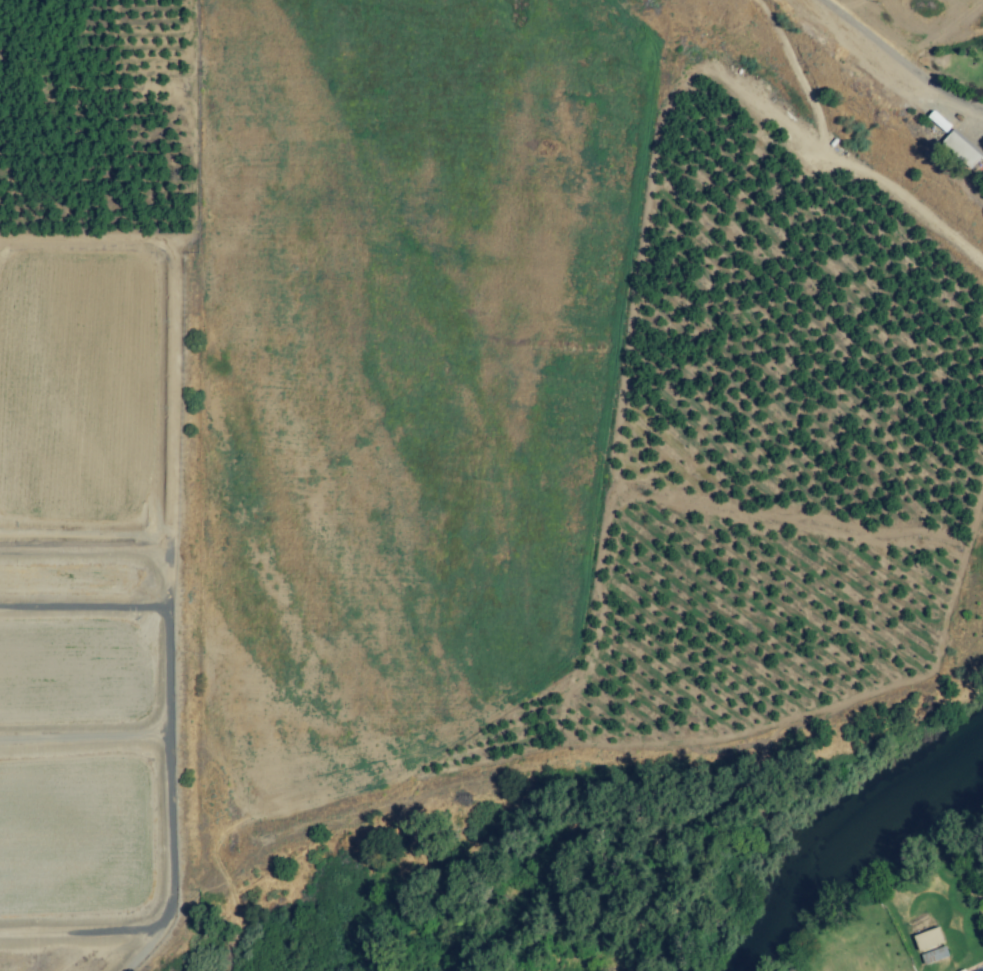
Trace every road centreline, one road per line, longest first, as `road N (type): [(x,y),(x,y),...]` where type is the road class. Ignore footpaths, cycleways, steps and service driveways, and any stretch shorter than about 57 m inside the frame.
road 1 (residential): [(982,110),(946,99),(829,0)]

